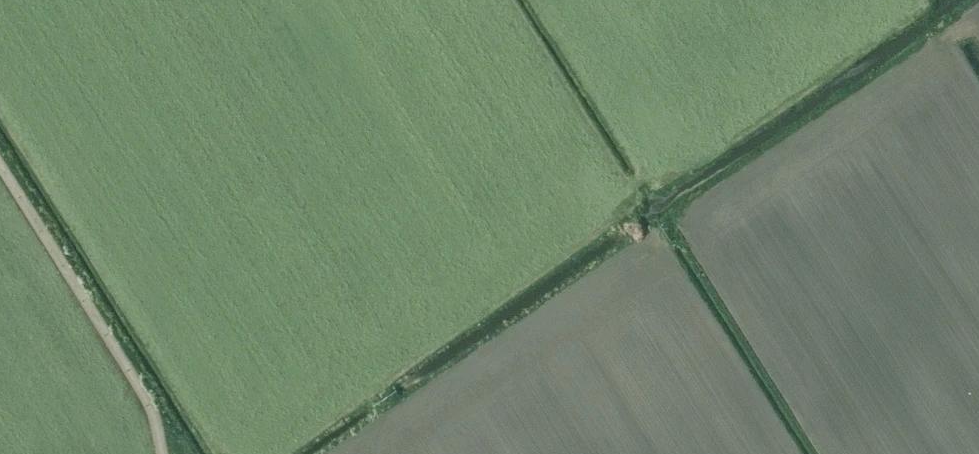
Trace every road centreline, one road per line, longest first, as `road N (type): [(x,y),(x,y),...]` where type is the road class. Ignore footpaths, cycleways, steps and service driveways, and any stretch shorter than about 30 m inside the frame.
road 1 (track): [(0,166),(131,372),(163,453)]

